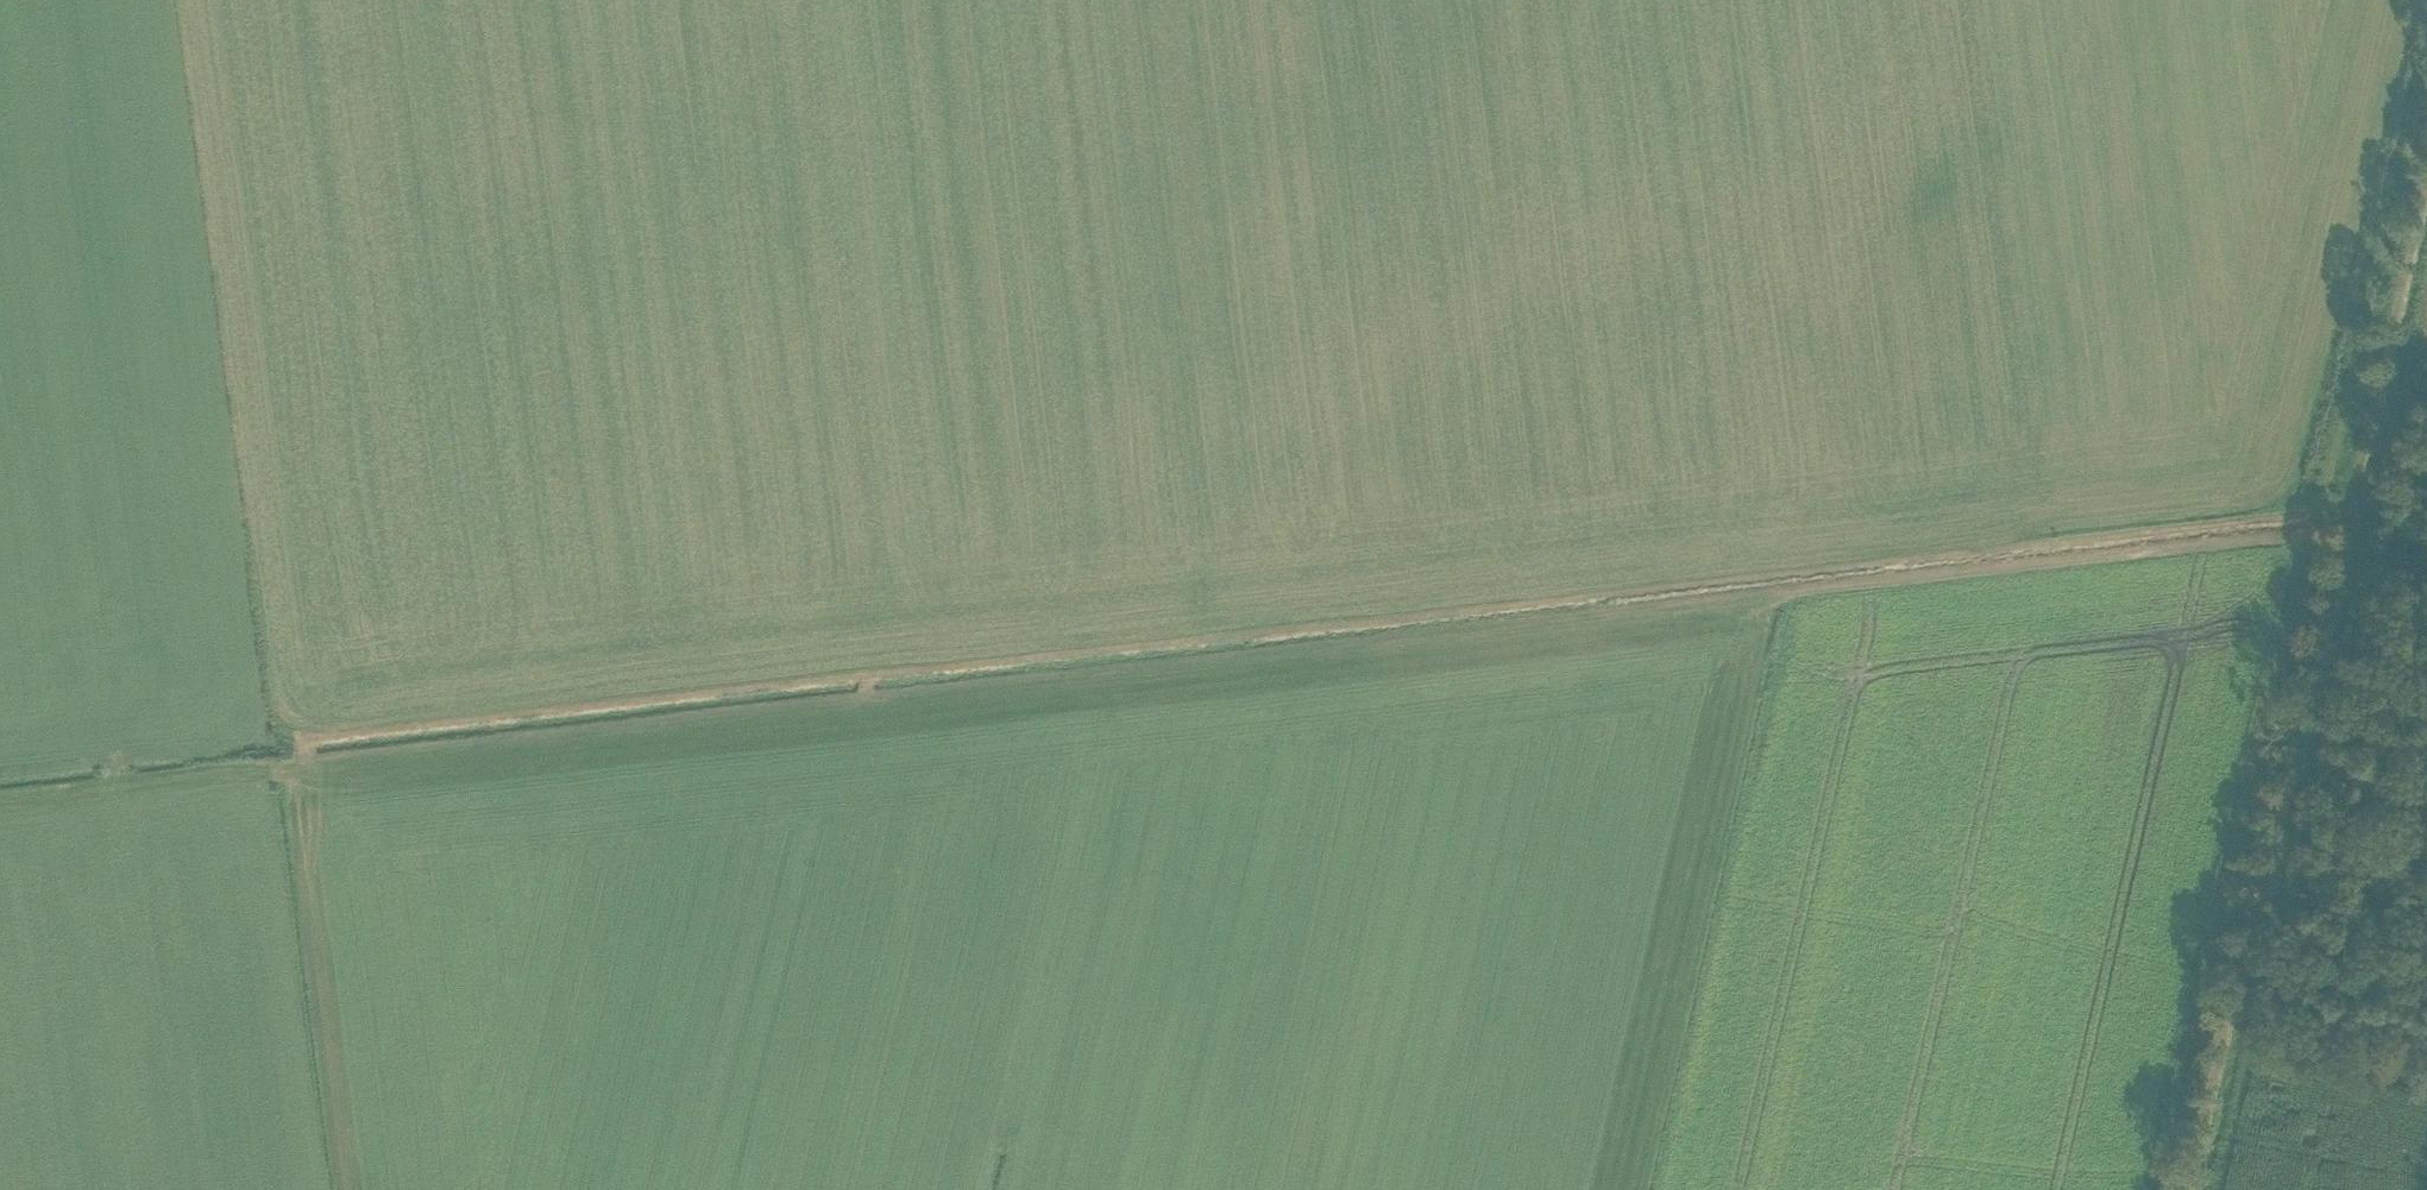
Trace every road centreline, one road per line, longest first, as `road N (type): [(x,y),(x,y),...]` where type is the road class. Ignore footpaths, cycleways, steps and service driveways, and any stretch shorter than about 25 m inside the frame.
road 1 (track): [(2426,63),(2166,1189)]

